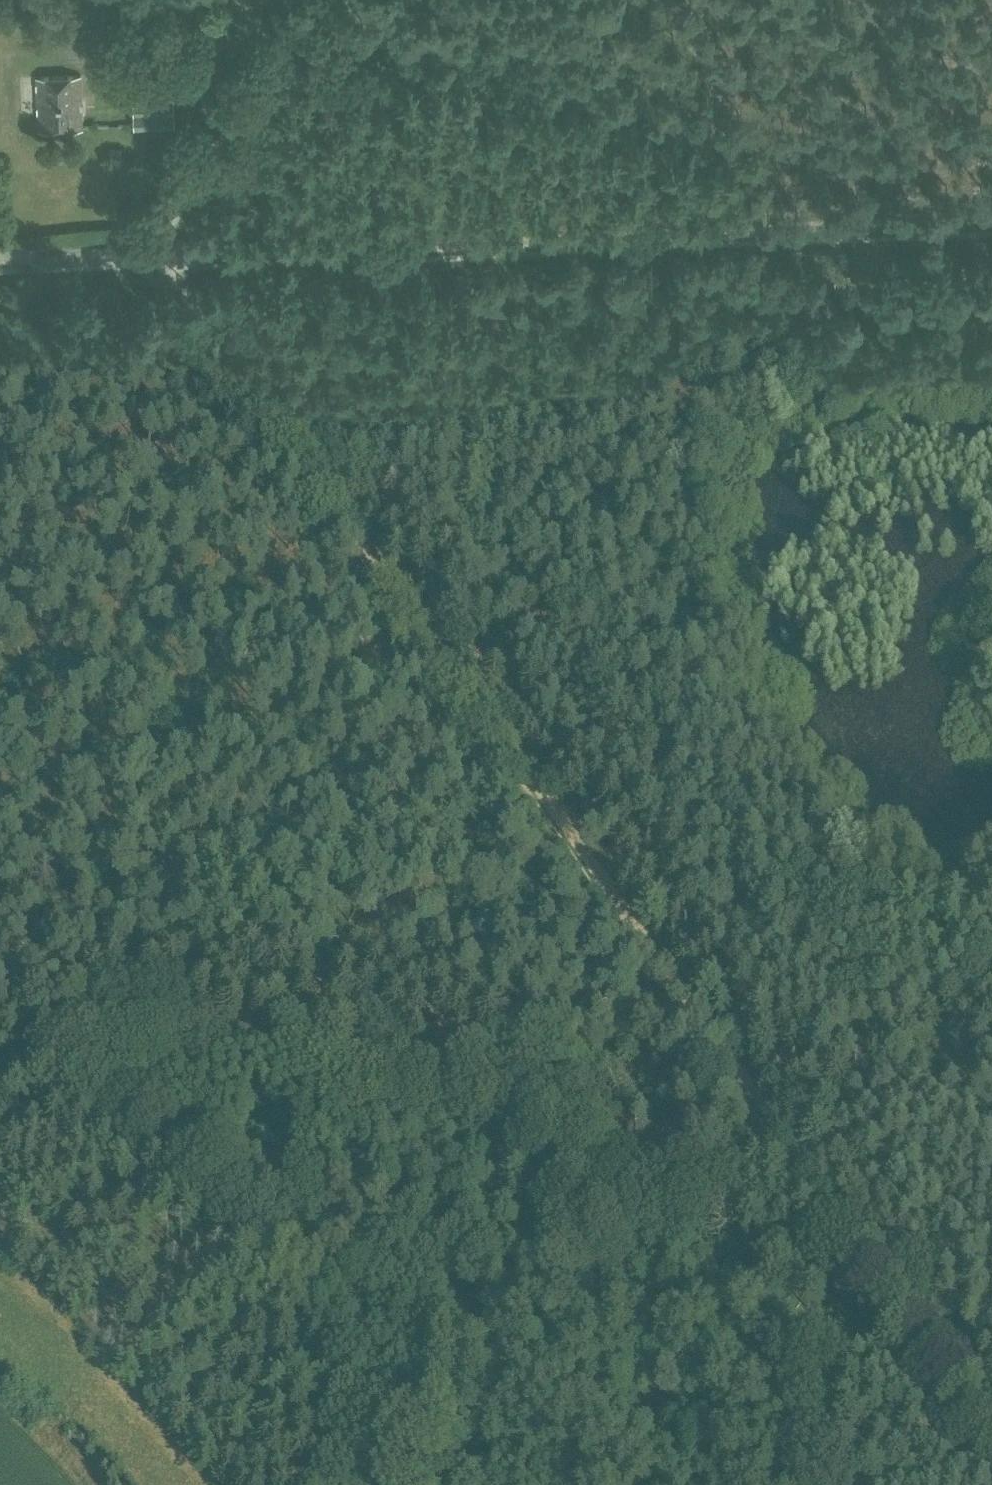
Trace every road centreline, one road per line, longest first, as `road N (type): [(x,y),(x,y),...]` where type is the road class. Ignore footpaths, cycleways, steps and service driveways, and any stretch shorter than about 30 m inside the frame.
road 1 (track): [(991,1435),(531,794),(170,267)]
road 2 (track): [(0,258),(991,214)]
road 3 (track): [(531,794),(259,877),(0,911)]
road 4 (track): [(170,267),(164,252),(338,0)]

